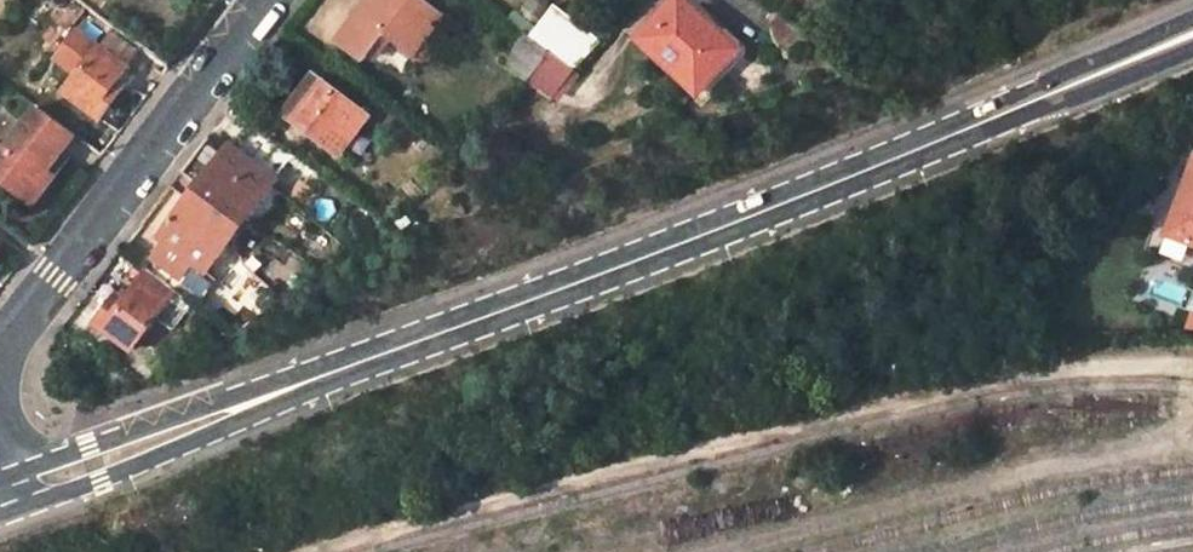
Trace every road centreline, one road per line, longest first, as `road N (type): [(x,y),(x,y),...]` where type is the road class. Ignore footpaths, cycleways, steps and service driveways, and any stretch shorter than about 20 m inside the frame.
road 1 (secondary): [(1192,23),(993,111),(310,370),(0,476)]
road 2 (secondary): [(16,509),(634,281),(1192,51)]
road 3 (unclassified): [(65,270),(268,0)]

